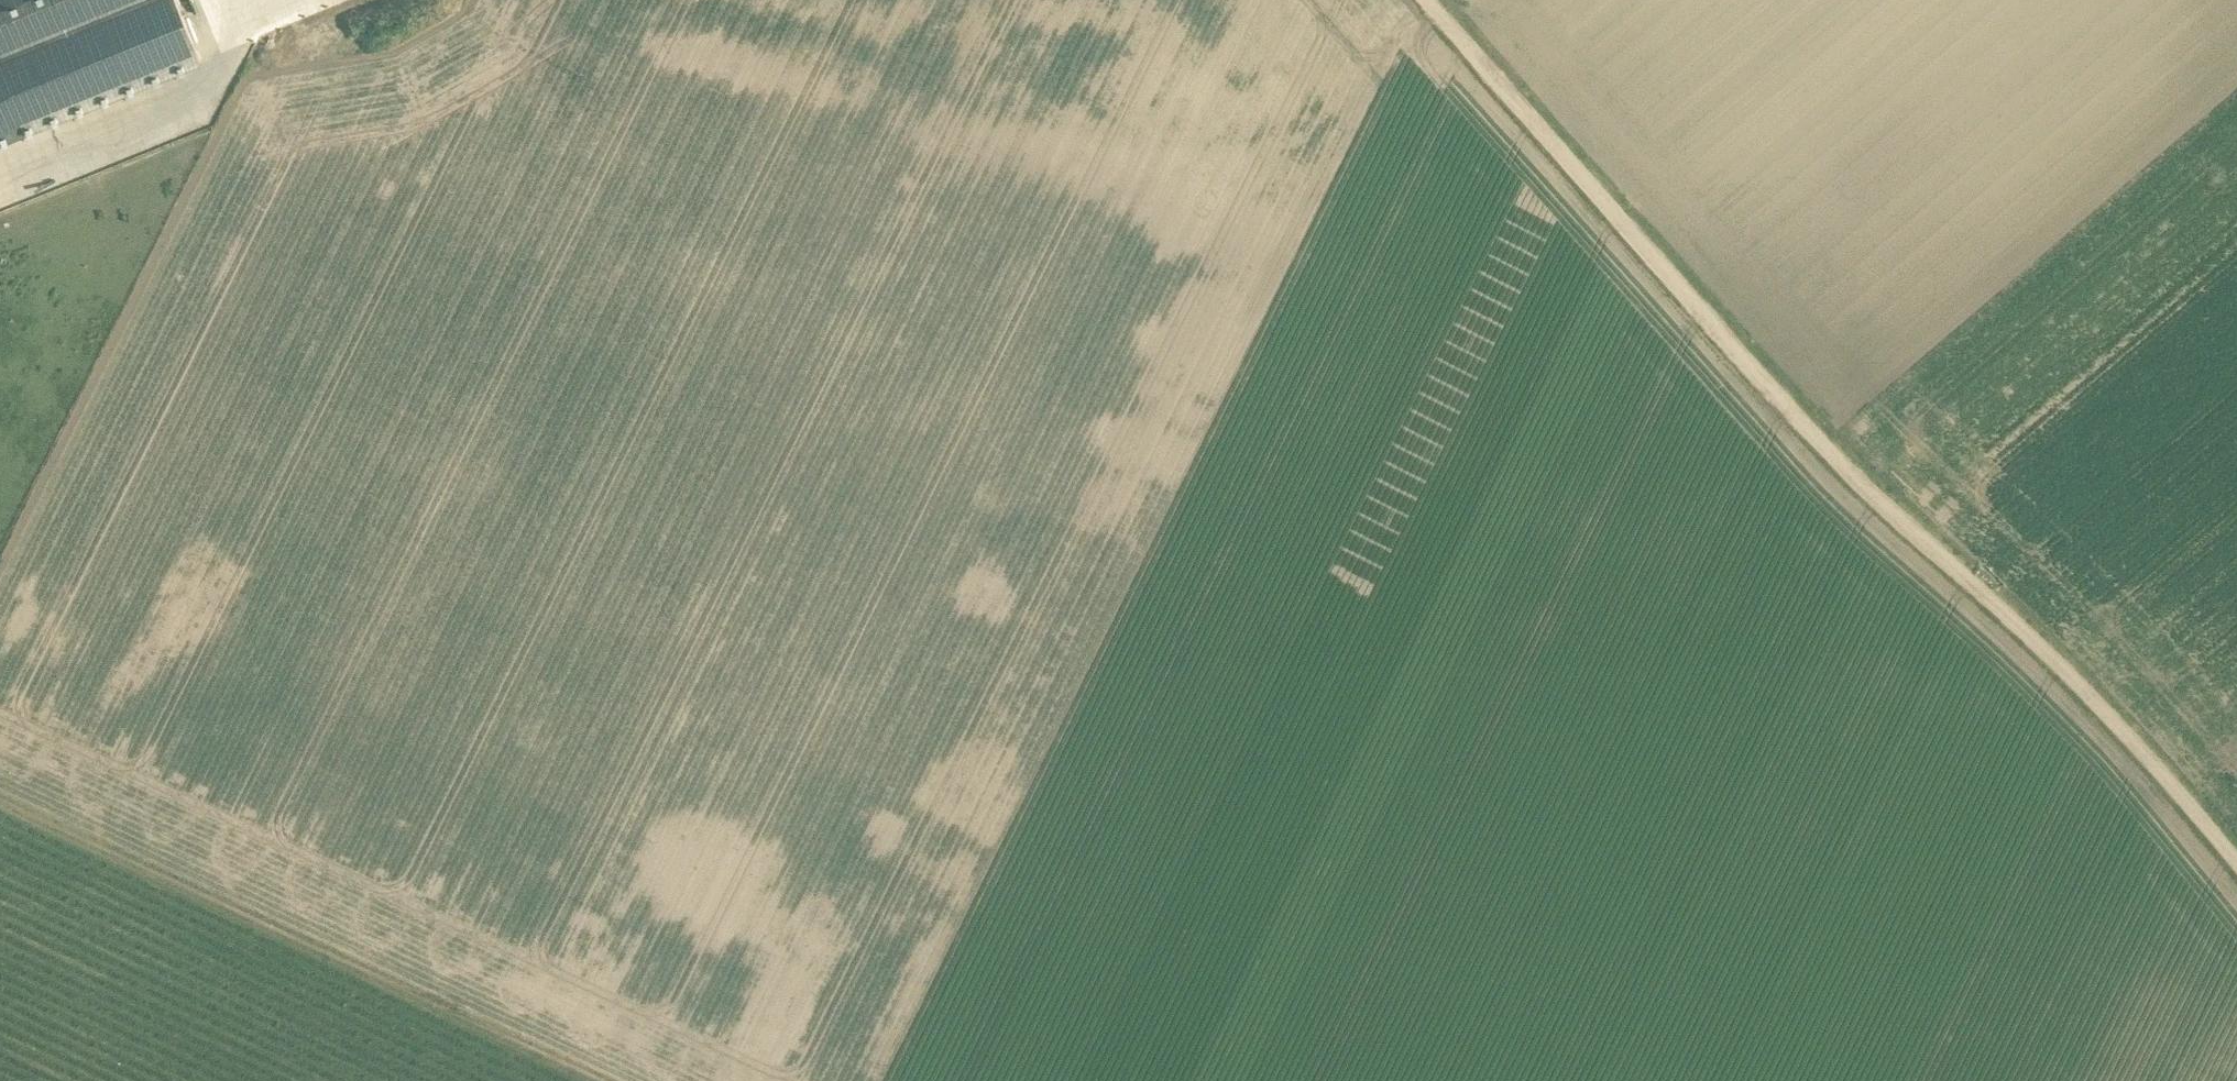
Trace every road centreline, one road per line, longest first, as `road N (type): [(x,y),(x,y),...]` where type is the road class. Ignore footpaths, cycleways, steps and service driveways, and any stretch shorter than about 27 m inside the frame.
road 1 (track): [(1433,0),(1869,488),(2168,767),(2236,850)]
road 2 (track): [(601,1080),(0,803)]

